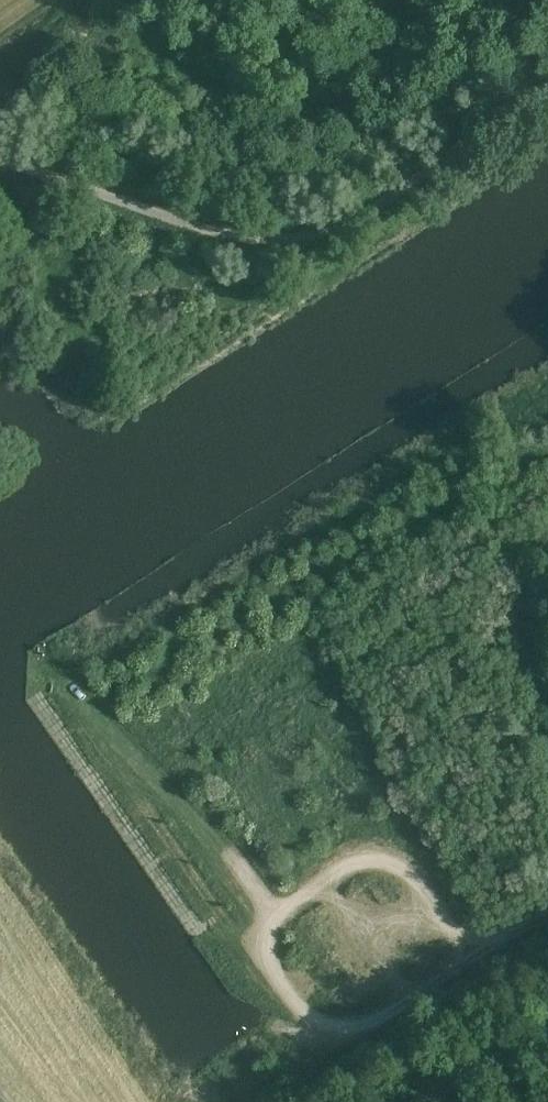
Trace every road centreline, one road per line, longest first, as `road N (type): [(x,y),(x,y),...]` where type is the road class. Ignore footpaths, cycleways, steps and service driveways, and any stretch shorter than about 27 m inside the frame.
road 1 (track): [(547,480),(247,578),(113,638)]
road 2 (track): [(381,930),(511,926),(547,905)]

